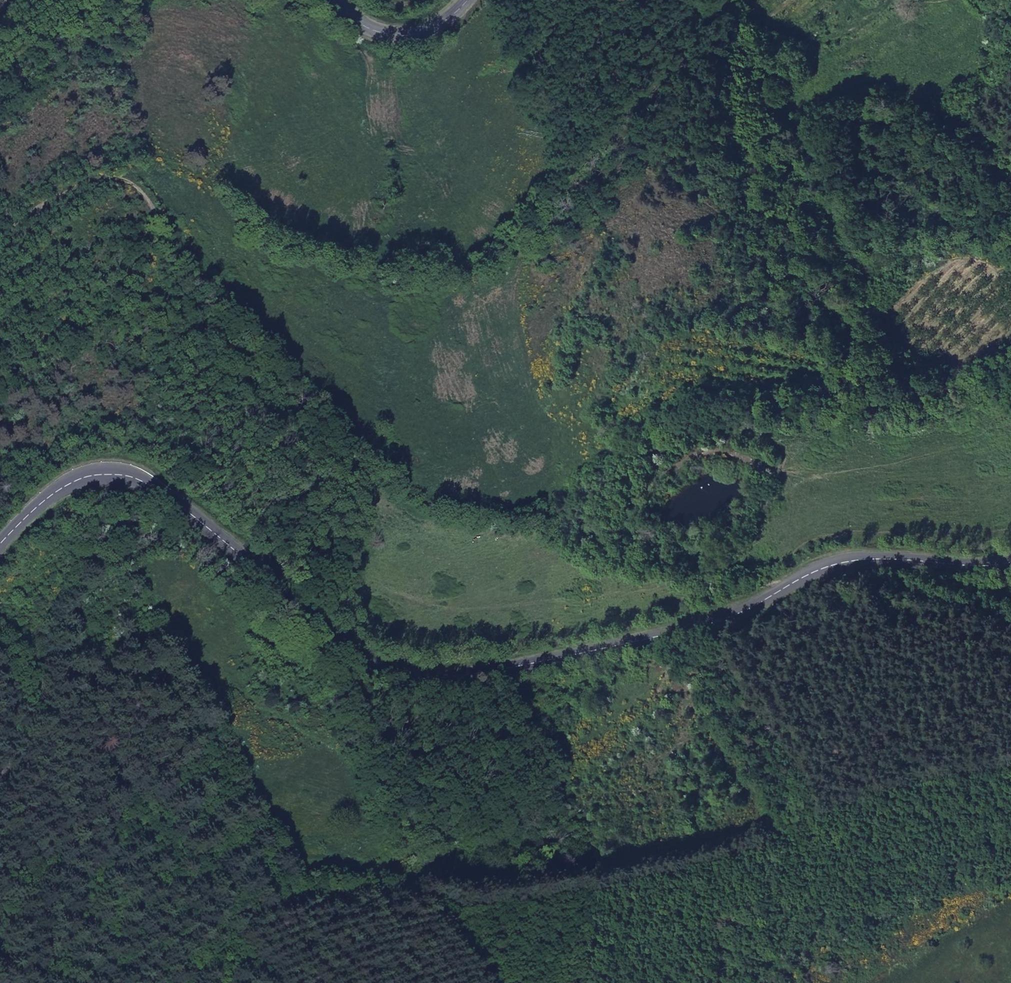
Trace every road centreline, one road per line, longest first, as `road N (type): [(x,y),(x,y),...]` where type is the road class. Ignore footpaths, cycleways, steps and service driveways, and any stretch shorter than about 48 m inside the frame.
road 1 (secondary): [(1010,563),(835,565),(713,623),(446,677),(396,676),(344,656),(236,551),(133,476),(87,474),(59,489),(0,548)]
road 2 (secondary): [(332,0),(372,30),(405,35),(440,23),(467,0)]

